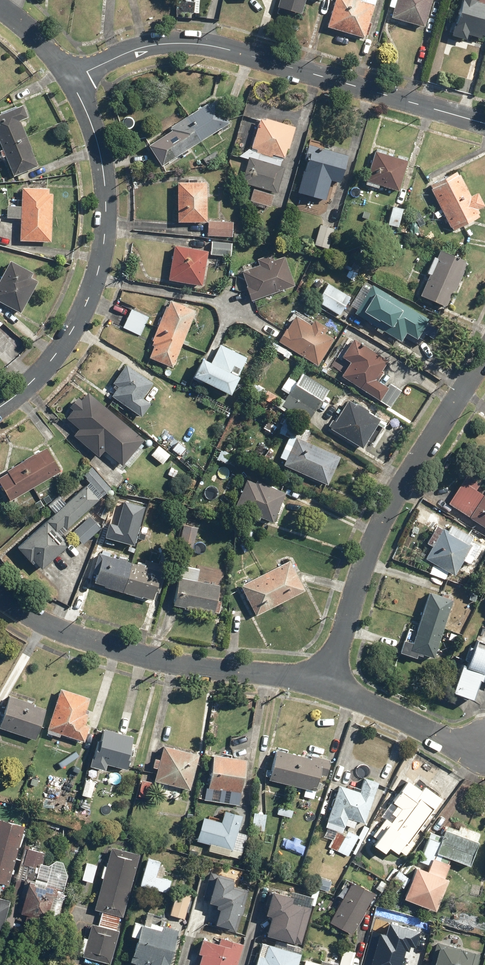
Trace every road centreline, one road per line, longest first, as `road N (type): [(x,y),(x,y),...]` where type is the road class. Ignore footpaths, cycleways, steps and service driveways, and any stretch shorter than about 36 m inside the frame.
road 1 (residential): [(72,81),(148,46),(208,45),(484,123)]
road 2 (residential): [(0,405),(67,335),(103,261),(106,171),(72,81)]
road 3 (residential): [(484,358),(387,512),(327,684)]
road 4 (residential): [(327,684),(172,661),(59,629),(0,595)]
road 5 (residential): [(484,746),(462,745),(327,684)]

